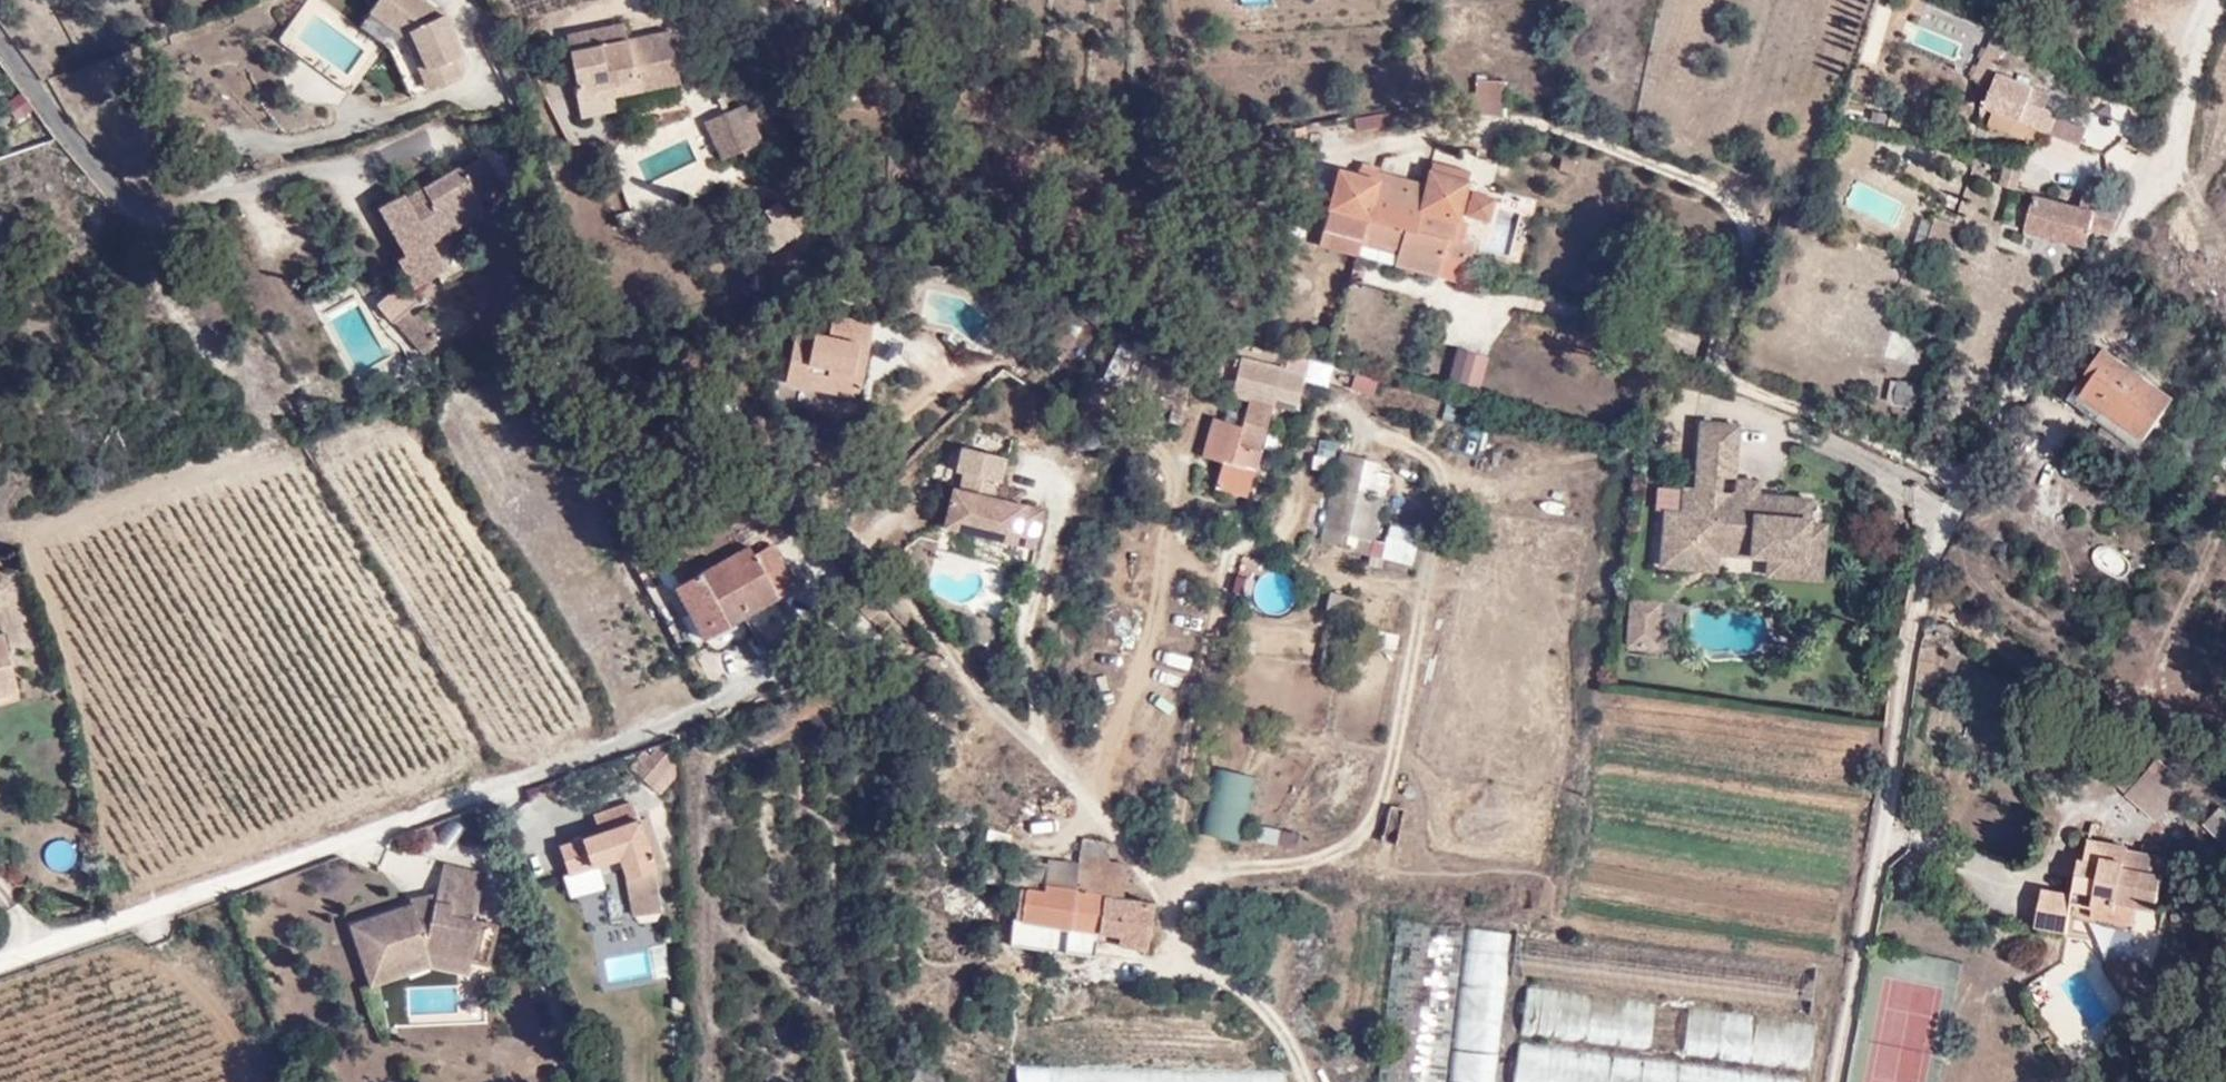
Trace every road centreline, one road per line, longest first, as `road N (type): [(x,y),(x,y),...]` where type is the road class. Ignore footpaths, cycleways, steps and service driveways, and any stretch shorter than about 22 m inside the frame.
road 1 (unclassified): [(1838,1081),(1920,613),(1960,497),(2139,216),(2180,127),(2216,0)]
road 2 (residential): [(0,952),(706,714)]
road 3 (residential): [(0,33),(117,186),(168,222),(215,202),(462,137)]
road 4 (track): [(250,1081),(228,1019),(137,906)]

